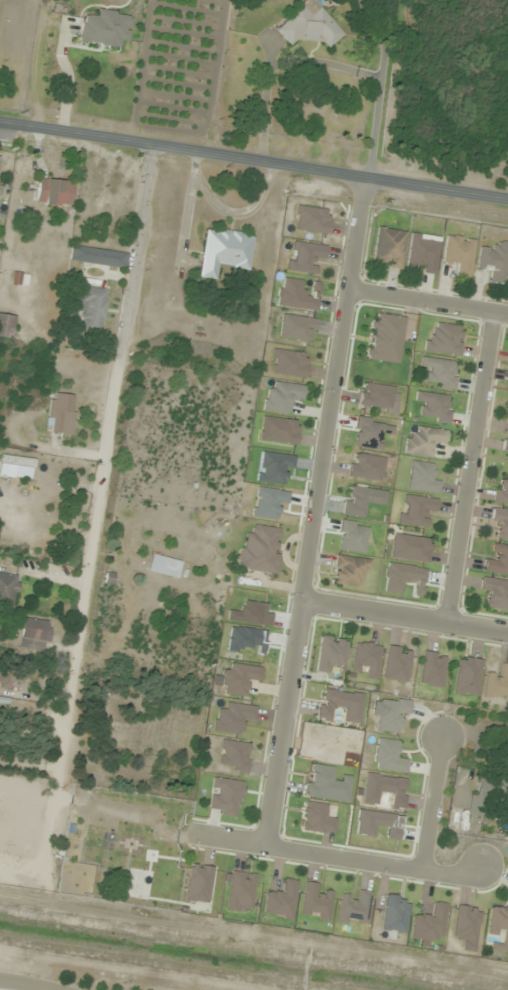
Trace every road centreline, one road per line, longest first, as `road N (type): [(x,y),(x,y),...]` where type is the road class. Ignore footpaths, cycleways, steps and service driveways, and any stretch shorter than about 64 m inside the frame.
road 1 (residential): [(265,846),(365,178)]
road 2 (tertiary): [(507,198),(0,123)]
road 3 (residential): [(495,314),(446,625)]
road 4 (residential): [(481,865),(452,875),(187,833)]
road 5 (residential): [(303,603),(507,635)]
road 6 (residential): [(507,316),(349,291)]
road 7 (residential): [(445,738),(422,870)]

